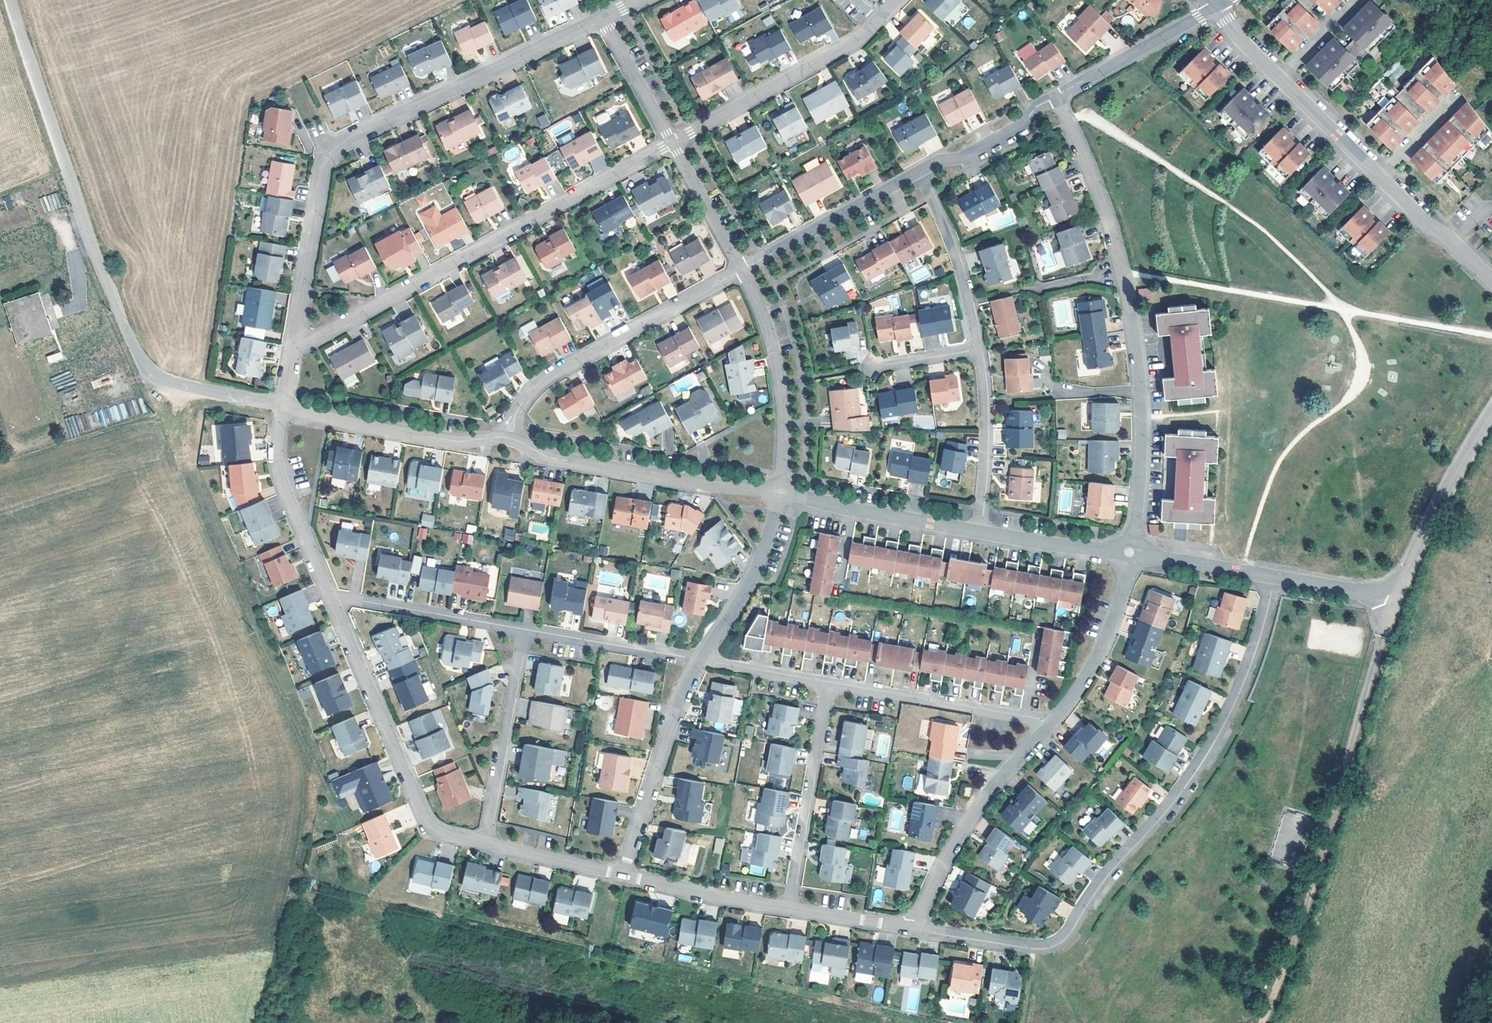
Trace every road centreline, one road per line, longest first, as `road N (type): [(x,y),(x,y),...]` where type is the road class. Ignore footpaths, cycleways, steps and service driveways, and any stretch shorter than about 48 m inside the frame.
road 1 (residential): [(914,928),(1038,944),(1061,937),(1210,740),(1247,660),(1270,575)]
road 2 (residential): [(12,0),(97,254),(146,368),(182,384),(283,405)]
road 3 (residential): [(601,17),(331,149),(293,352)]
road 4 (residential): [(1055,97),(1107,214),(1130,305),(1141,429),(1129,552)]
road 5 (track): [(1396,596),(1328,839),(1262,1022)]
road 6 (residential): [(293,352),(672,143)]
road 7 (residential): [(1491,280),(1215,7)]
road 8 (residential): [(330,595),(429,829),(487,843)]
road 9 (residential): [(509,438),(521,405),(549,375),(742,269)]
road 10 (residential): [(509,438),(547,457),(779,491)]
road 11 (residential): [(1052,721),(974,811),(914,928)]
road 12 (residential): [(672,143),(855,42),(878,18)]
road 13 (residential): [(623,876),(674,717),(701,659)]
road 14 (residential): [(283,405),(457,441),(509,438)]
road 15 (residential): [(789,908),(829,682)]
road 16 (residential): [(779,491),(780,383),(742,269)]
road 17 (residential): [(1052,721),(829,682)]
road 18 (residential): [(487,843),(525,629)]
road 19 (unclassified): [(1491,417),(1396,596)]
road 20 (residential): [(779,491),(977,531)]
road 21 (residential): [(742,269),(919,172)]
road 22 (residential): [(283,405),(280,477),(330,595)]
road 23 (residential): [(525,629),(330,595)]
road 24 (residential): [(1129,552),(1105,637),(1052,721)]
road 25 (residential): [(979,349),(956,257),(919,172)]
road 26 (residential): [(701,659),(748,586),(779,491)]
road 27 (residential): [(1055,97),(1215,7)]
road 28 (residential): [(977,531),(985,440),(979,349)]
road 29 (residential): [(701,659),(525,629)]
road 30 (residential): [(623,876),(789,908)]
road 31 (residential): [(919,172),(969,154),(1055,97)]
road 32 (residential): [(977,531),(1129,552)]
road 33 (residential): [(672,143),(601,17)]
road 34 (residential): [(742,269),(672,143)]
road 35 (residential): [(1129,552),(1270,575)]
road 36 (residential): [(487,843),(623,876)]
road 37 (residential): [(829,682),(701,659)]
road 38 (residential): [(1270,575),(1396,596)]
road 39 (residential): [(789,908),(914,928)]

